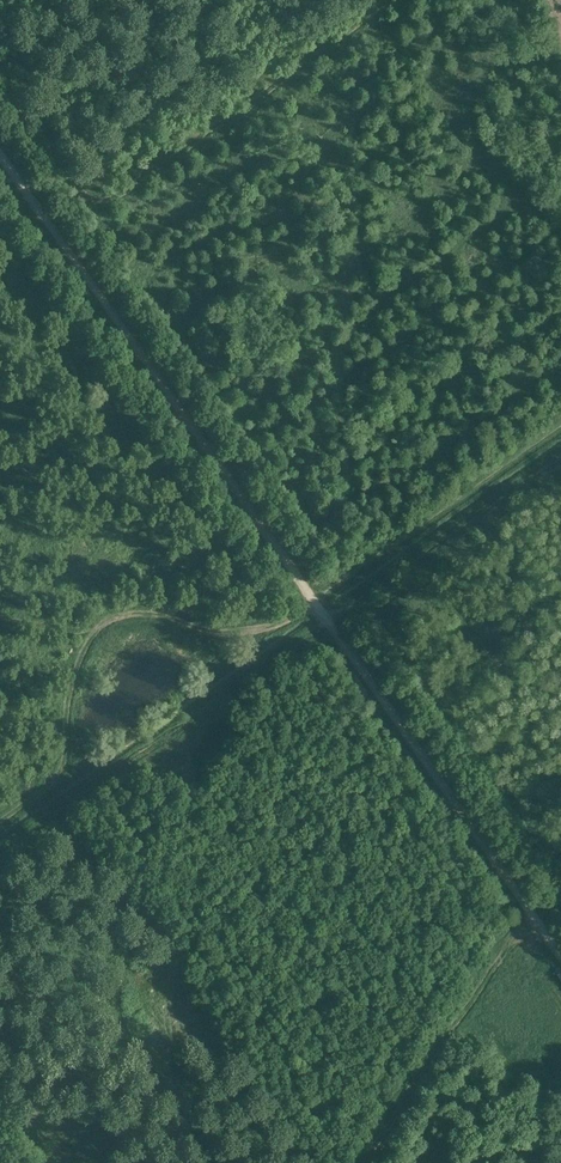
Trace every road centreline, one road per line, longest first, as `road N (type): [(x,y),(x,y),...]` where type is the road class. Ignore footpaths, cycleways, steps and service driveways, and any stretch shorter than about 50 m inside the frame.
road 1 (track): [(0,155),(560,953)]

